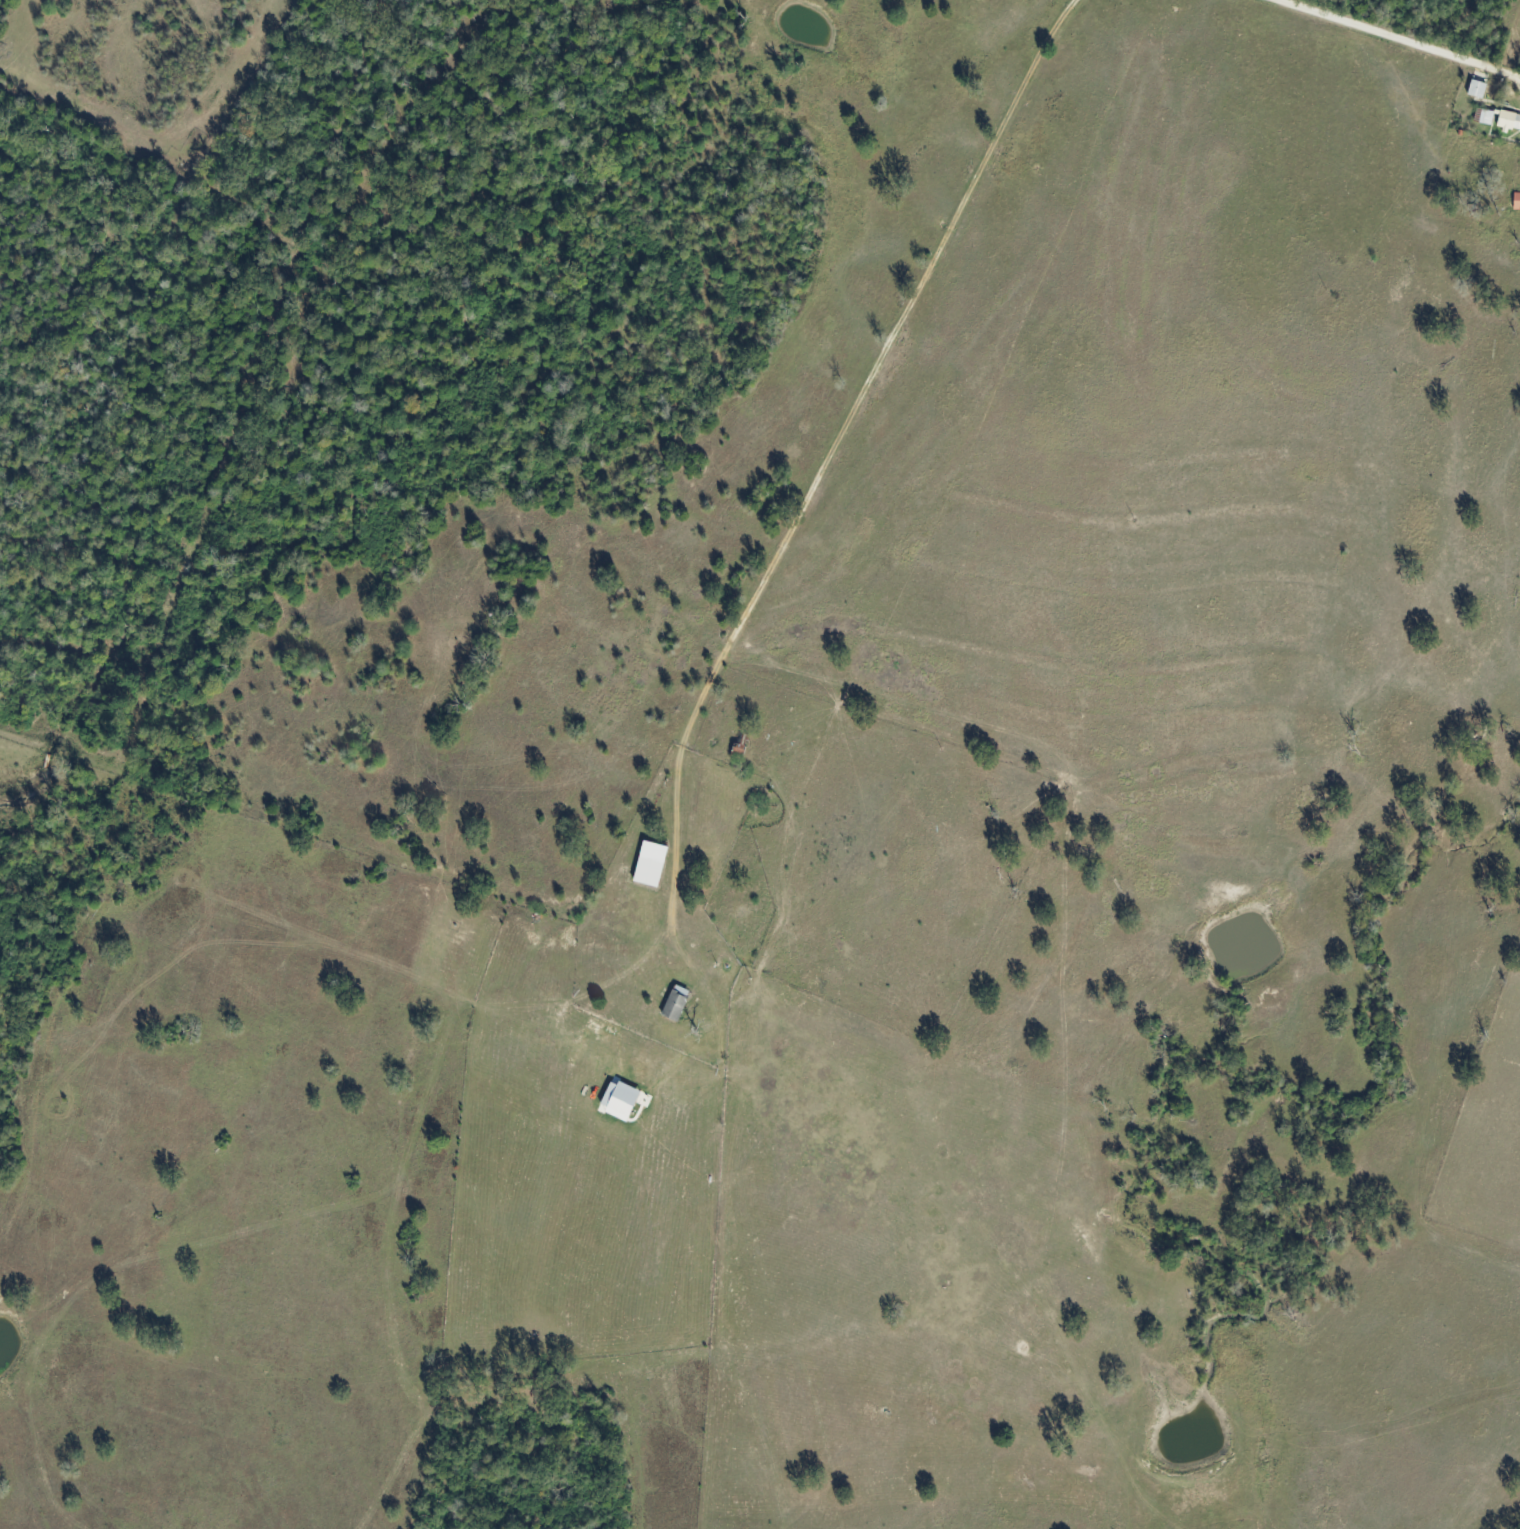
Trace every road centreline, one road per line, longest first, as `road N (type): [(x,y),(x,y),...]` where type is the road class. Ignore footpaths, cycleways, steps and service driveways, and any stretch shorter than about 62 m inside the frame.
road 1 (residential): [(1278,0),(1504,78)]

